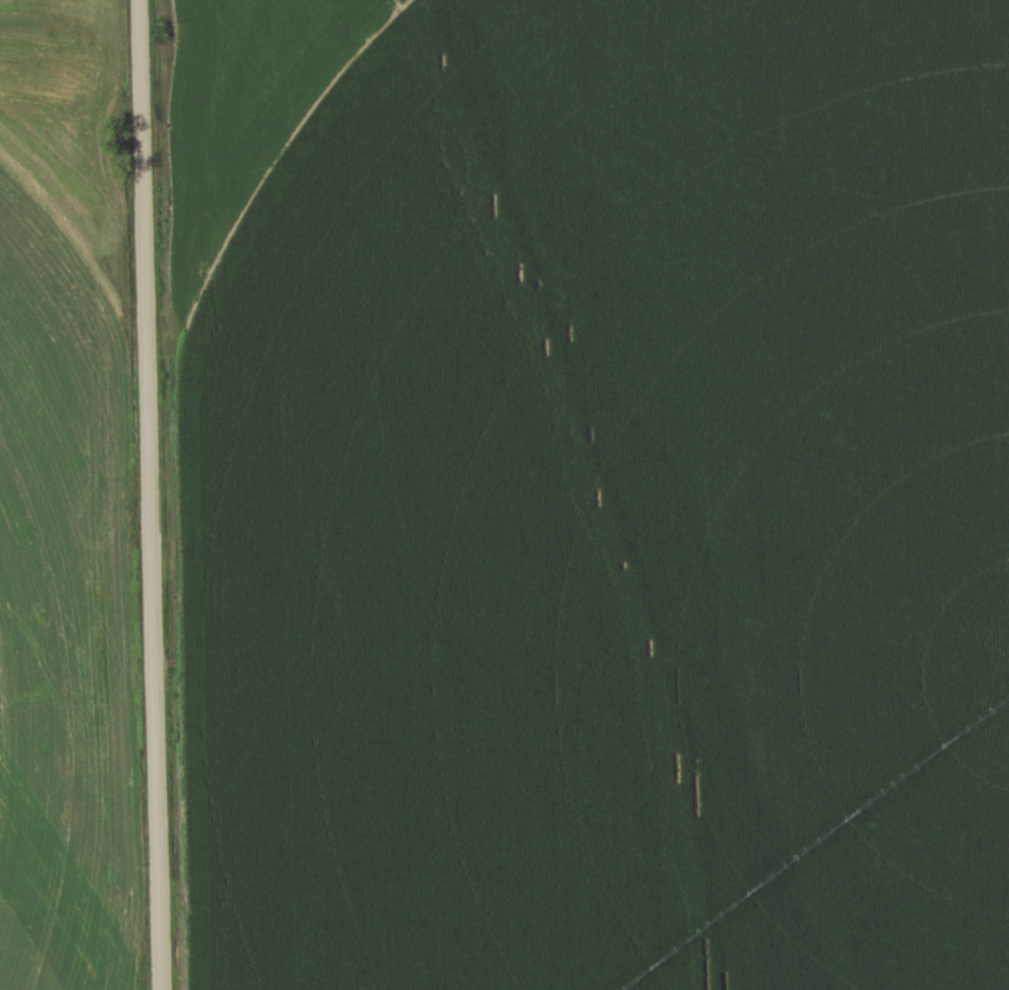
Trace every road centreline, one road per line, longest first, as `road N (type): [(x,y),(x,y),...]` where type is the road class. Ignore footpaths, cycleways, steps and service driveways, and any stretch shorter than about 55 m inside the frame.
road 1 (tertiary): [(165,989),(141,0)]

